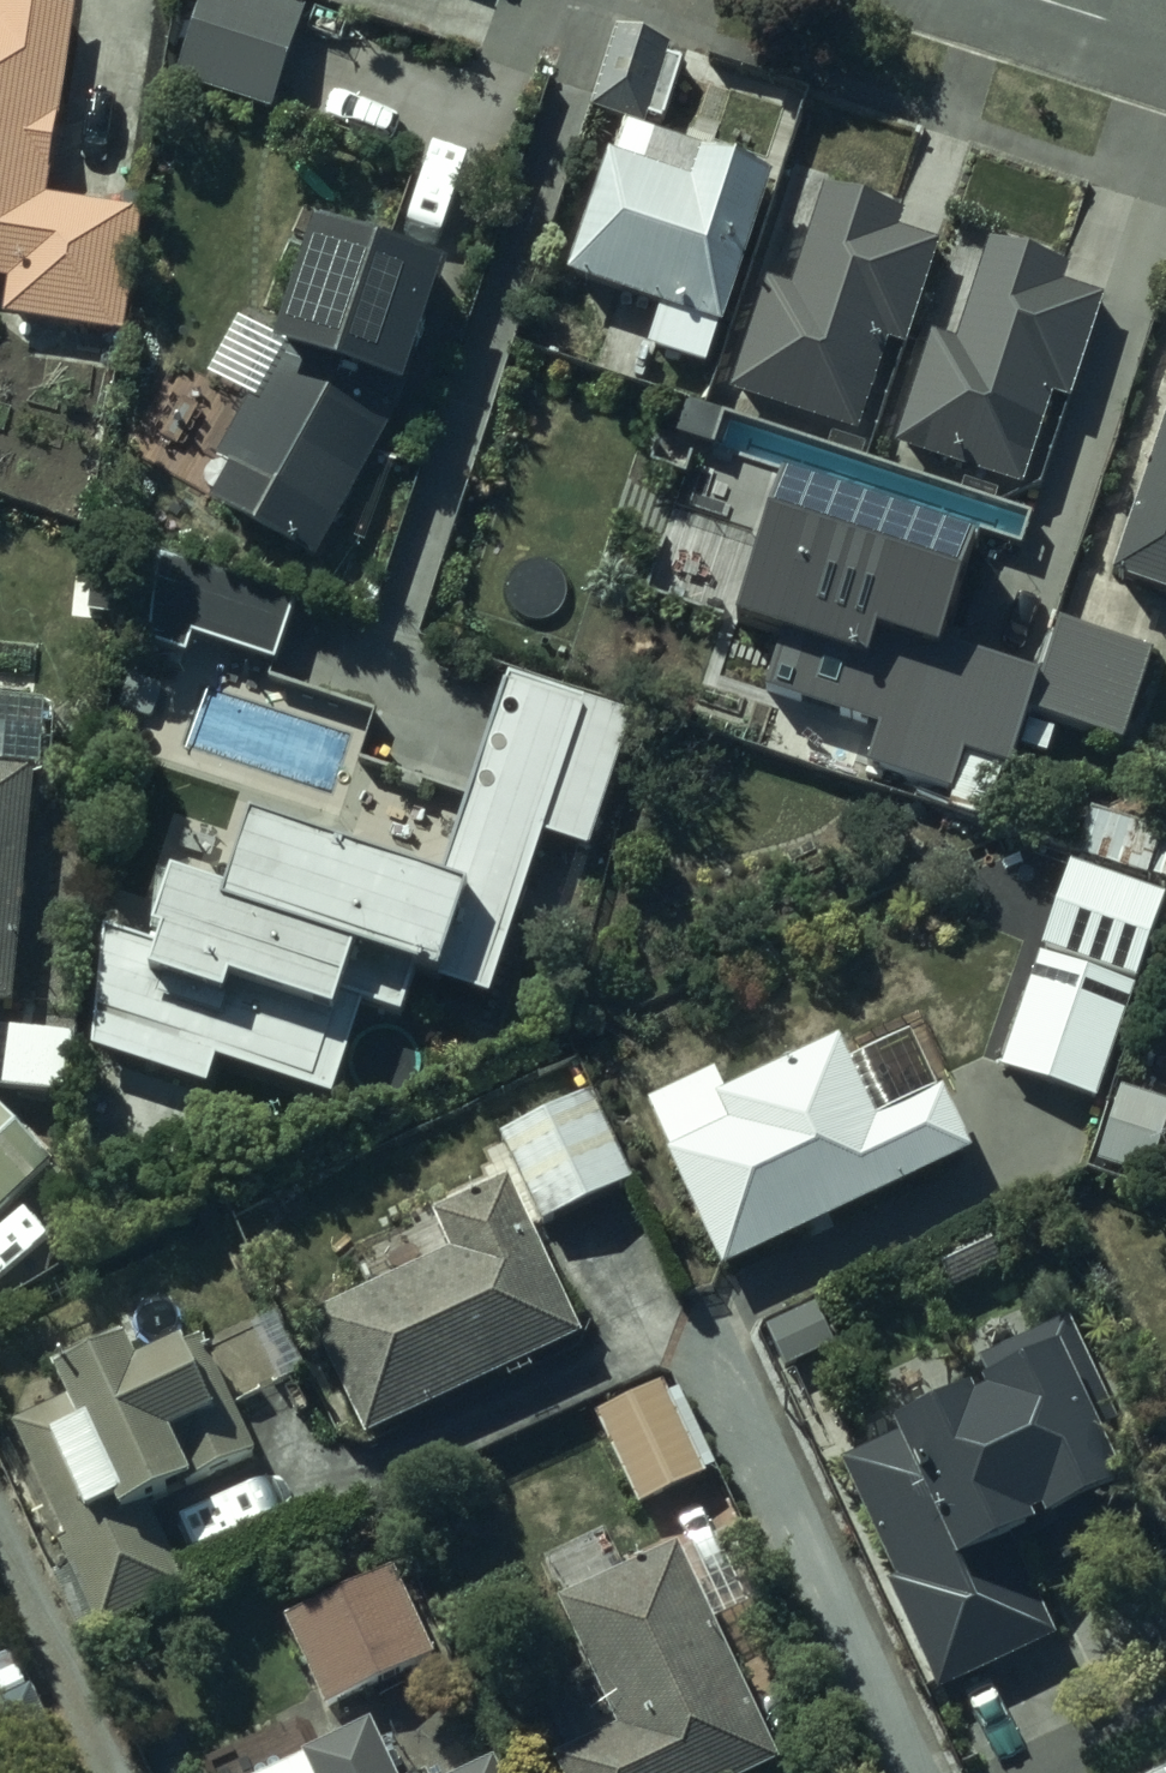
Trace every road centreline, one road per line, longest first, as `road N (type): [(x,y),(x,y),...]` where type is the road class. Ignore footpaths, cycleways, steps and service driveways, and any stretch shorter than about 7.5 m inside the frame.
road 1 (residential): [(1165,38),(1051,0)]

